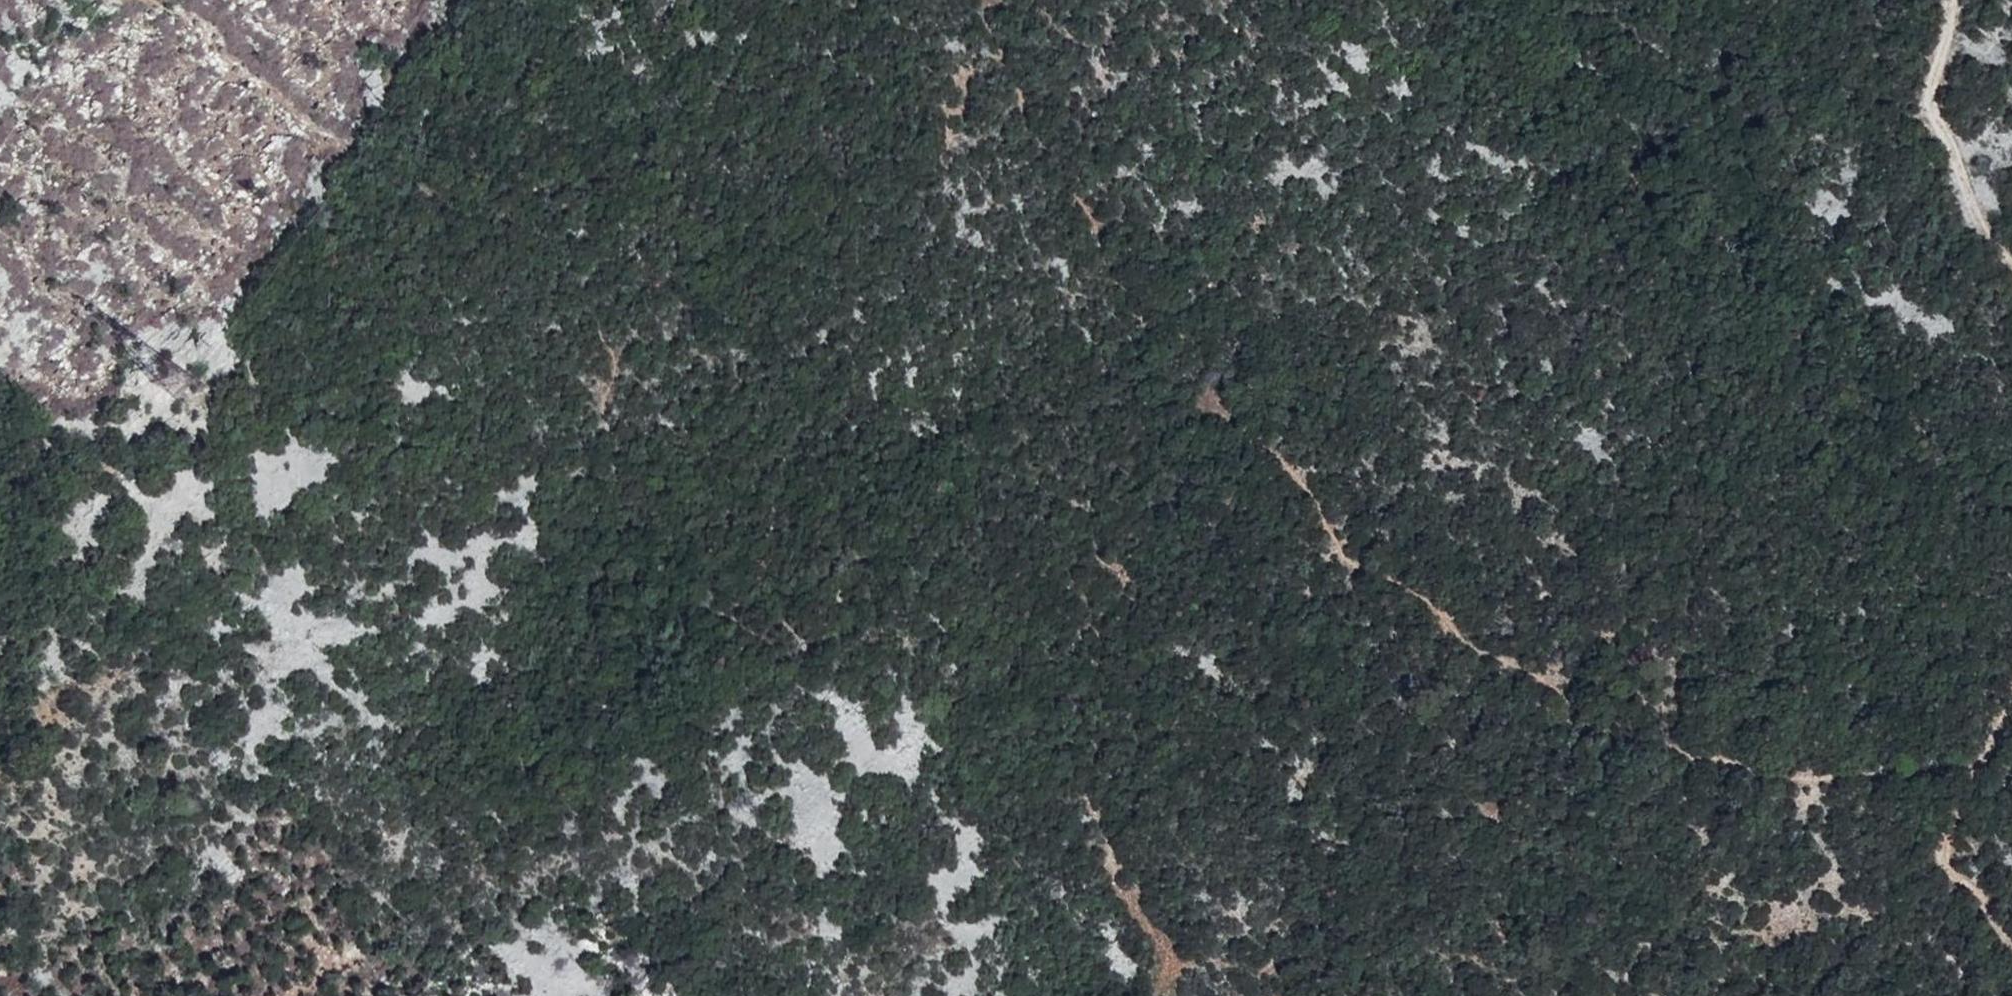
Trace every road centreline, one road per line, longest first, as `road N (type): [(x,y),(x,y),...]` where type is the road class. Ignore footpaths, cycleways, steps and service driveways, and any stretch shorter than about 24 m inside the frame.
road 1 (track): [(2011,264),(1985,232),(1928,107),(1956,0)]
road 2 (track): [(2011,944),(1948,871),(1947,835),(2011,693)]

